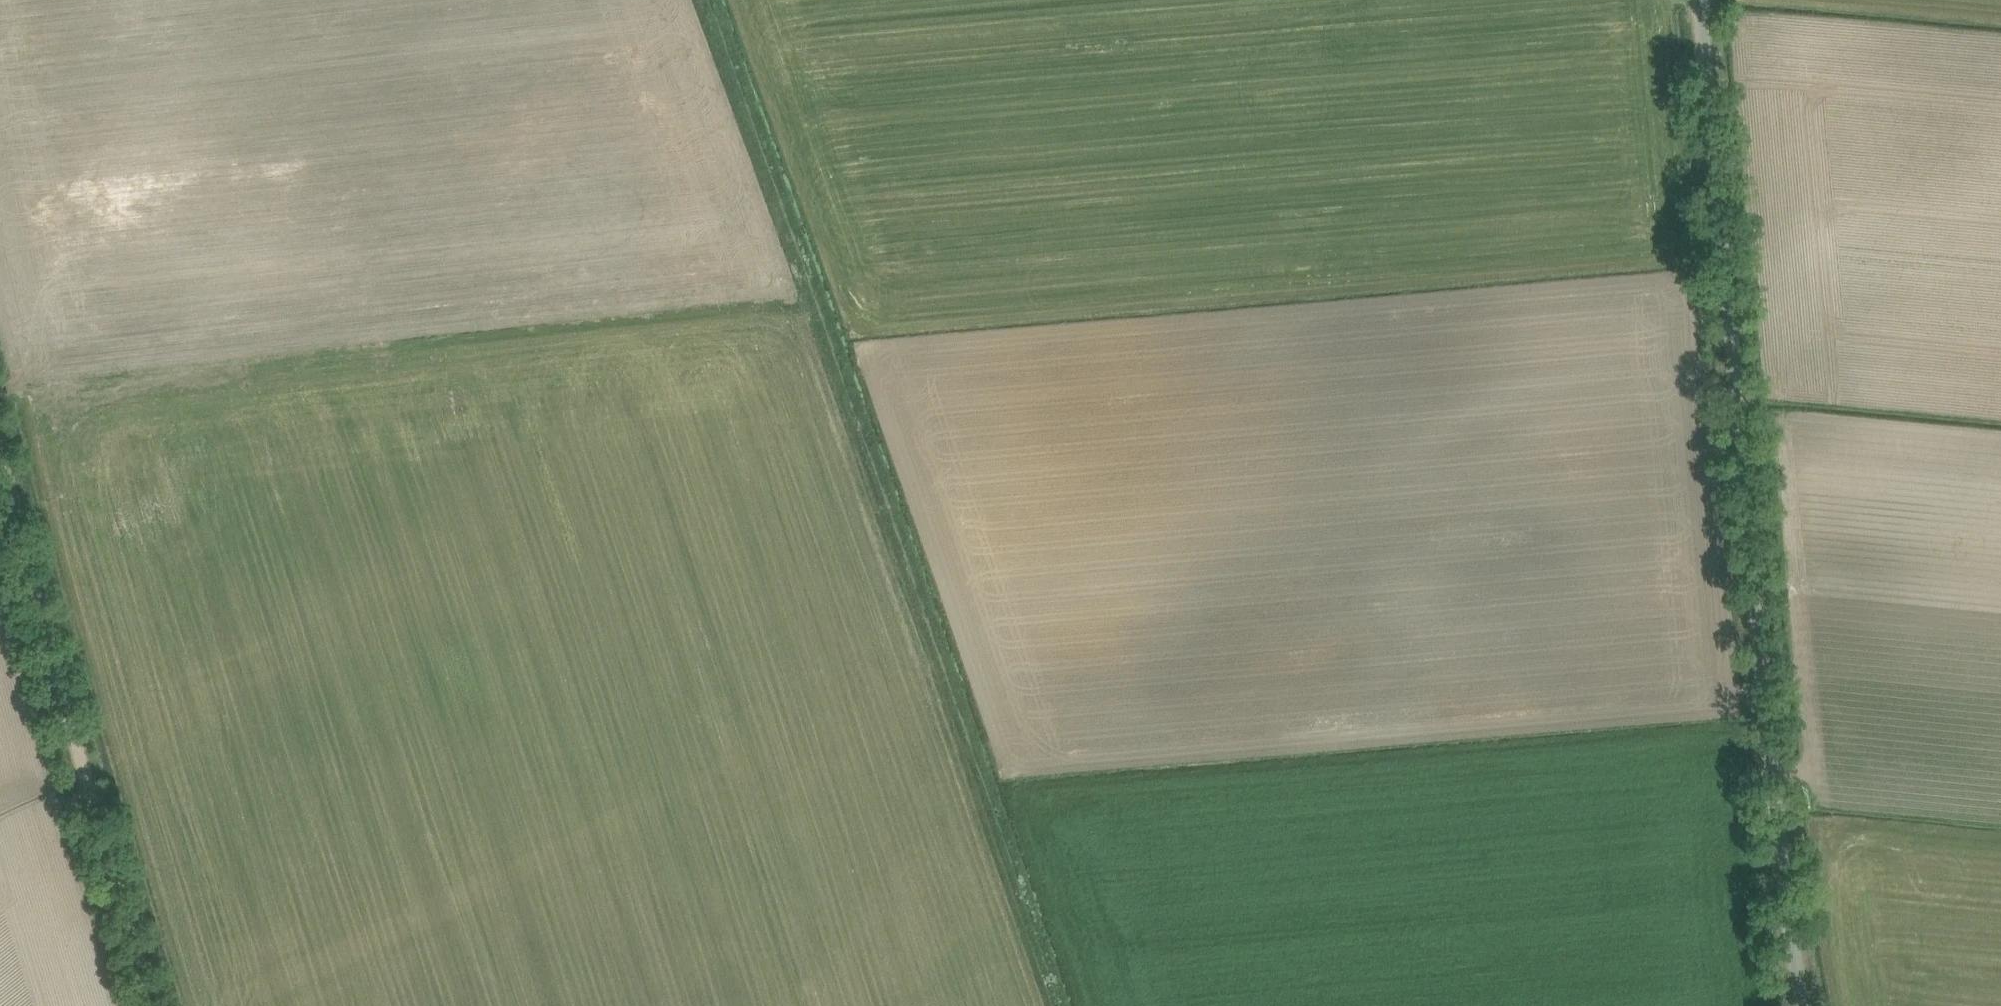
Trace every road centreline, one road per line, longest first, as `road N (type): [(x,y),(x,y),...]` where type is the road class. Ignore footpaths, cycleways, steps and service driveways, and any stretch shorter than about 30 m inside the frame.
road 1 (unclassified): [(1804,1005),(1788,937),(1694,0)]
road 2 (track): [(0,450),(153,1005)]

